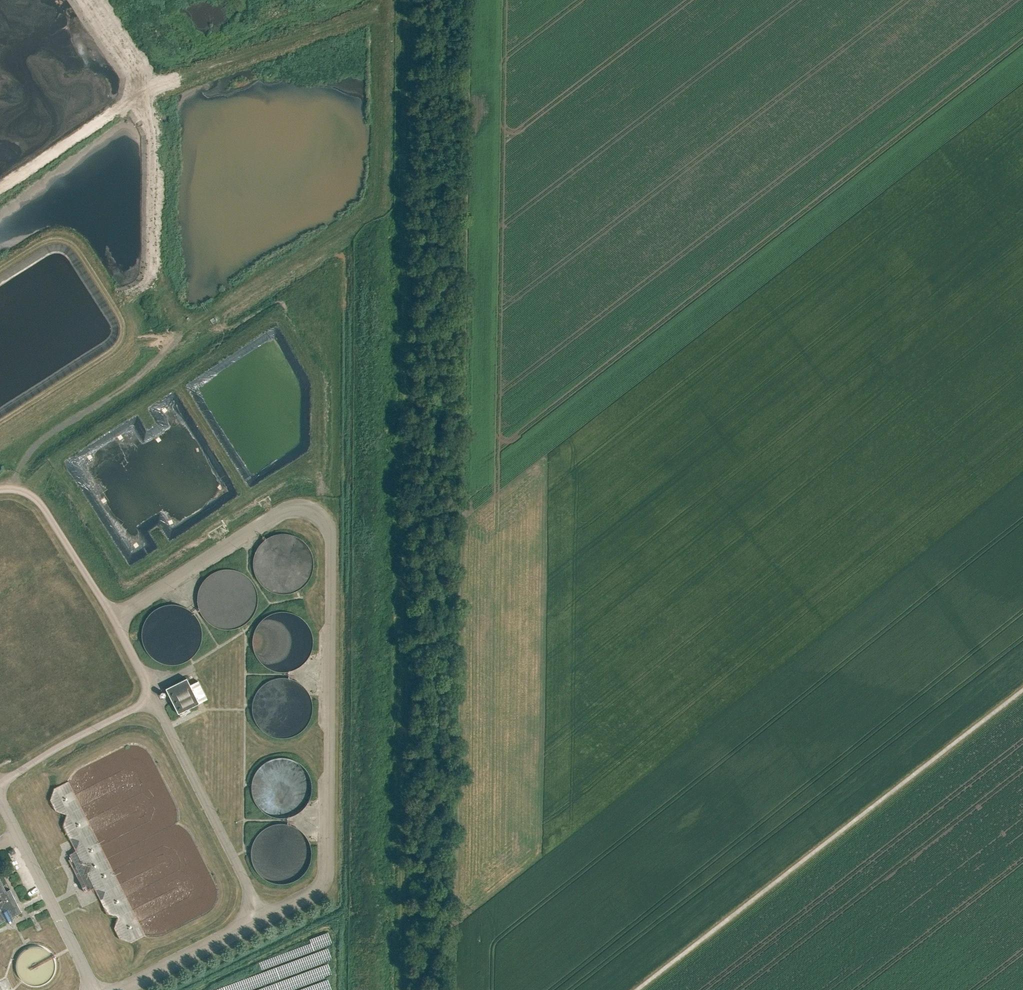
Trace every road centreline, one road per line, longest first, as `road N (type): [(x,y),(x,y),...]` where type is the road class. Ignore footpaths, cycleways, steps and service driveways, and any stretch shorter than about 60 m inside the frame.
road 1 (track): [(412,0),(402,989)]

